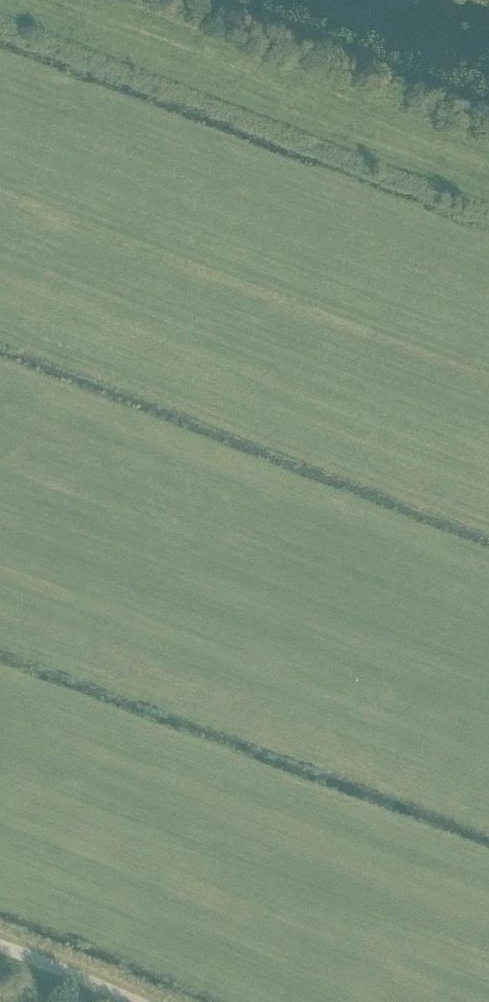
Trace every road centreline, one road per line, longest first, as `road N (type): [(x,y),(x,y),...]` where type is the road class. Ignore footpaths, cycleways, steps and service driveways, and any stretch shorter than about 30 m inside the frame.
road 1 (unclassified): [(126,1001),(0,950)]

